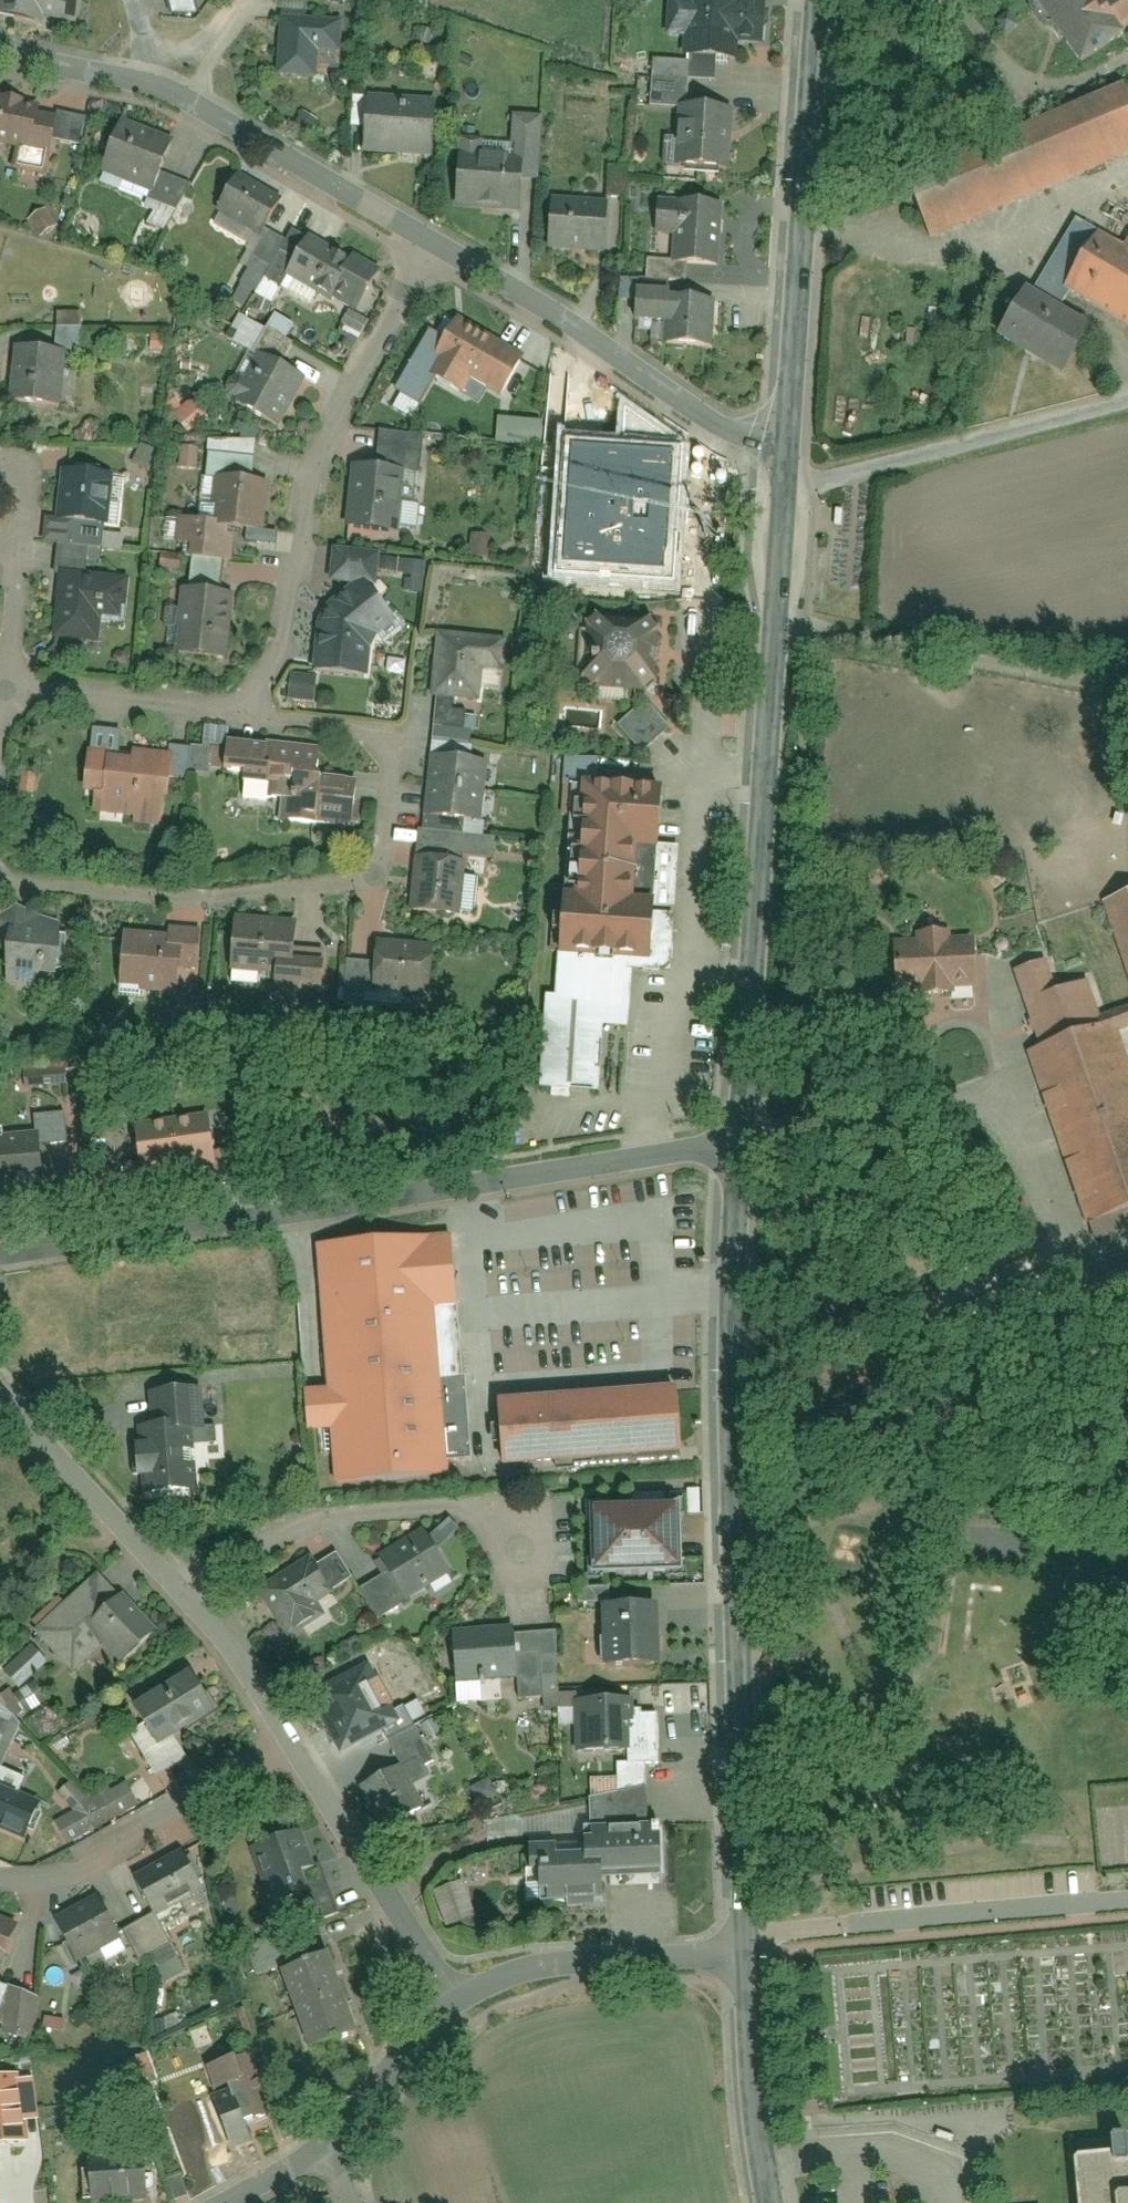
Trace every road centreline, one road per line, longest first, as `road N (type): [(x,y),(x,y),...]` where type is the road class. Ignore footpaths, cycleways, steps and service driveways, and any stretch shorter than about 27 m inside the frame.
road 1 (tertiary): [(752,1953),(731,1458),(740,1144)]
road 2 (residential): [(740,1144),(0,1259)]
road 3 (residential): [(227,718),(375,738),(389,767),(379,875),(353,889),(173,901),(0,881)]
road 4 (tertiary): [(740,1144),(783,485)]
road 5 (residential): [(431,246),(320,453),(283,636),(227,718)]
road 6 (tertiary): [(787,450),(820,0)]
road 7 (residential): [(199,1592),(333,1518),(523,1503),(526,1582)]
road 8 (unclassified): [(431,246),(731,431),(787,450)]
road 9 (unclassified): [(752,1953),(1127,1917)]
road 10 (unclassified): [(1127,396),(783,485)]
road 11 (residential): [(292,1739),(85,1872),(0,1881)]
road 12 (unclassified): [(154,88),(431,246)]
road 13 (residential): [(752,1953),(483,1968),(441,1983)]
road 14 (residential): [(292,1739),(441,1983)]
road 15 (residential): [(0,1389),(199,1592)]
road 16 (tertiary): [(769,2202),(752,1953)]
road 17 (residential): [(17,691),(227,718)]
road 18 (residential): [(441,1983),(395,2088),(326,2155)]
road 19 (residential): [(17,691),(16,555),(0,516)]
road 20 (residential): [(199,1592),(292,1739)]
road 21 (unclassified): [(0,58),(154,88)]
road 22 (residential): [(241,0),(189,71),(154,88)]

